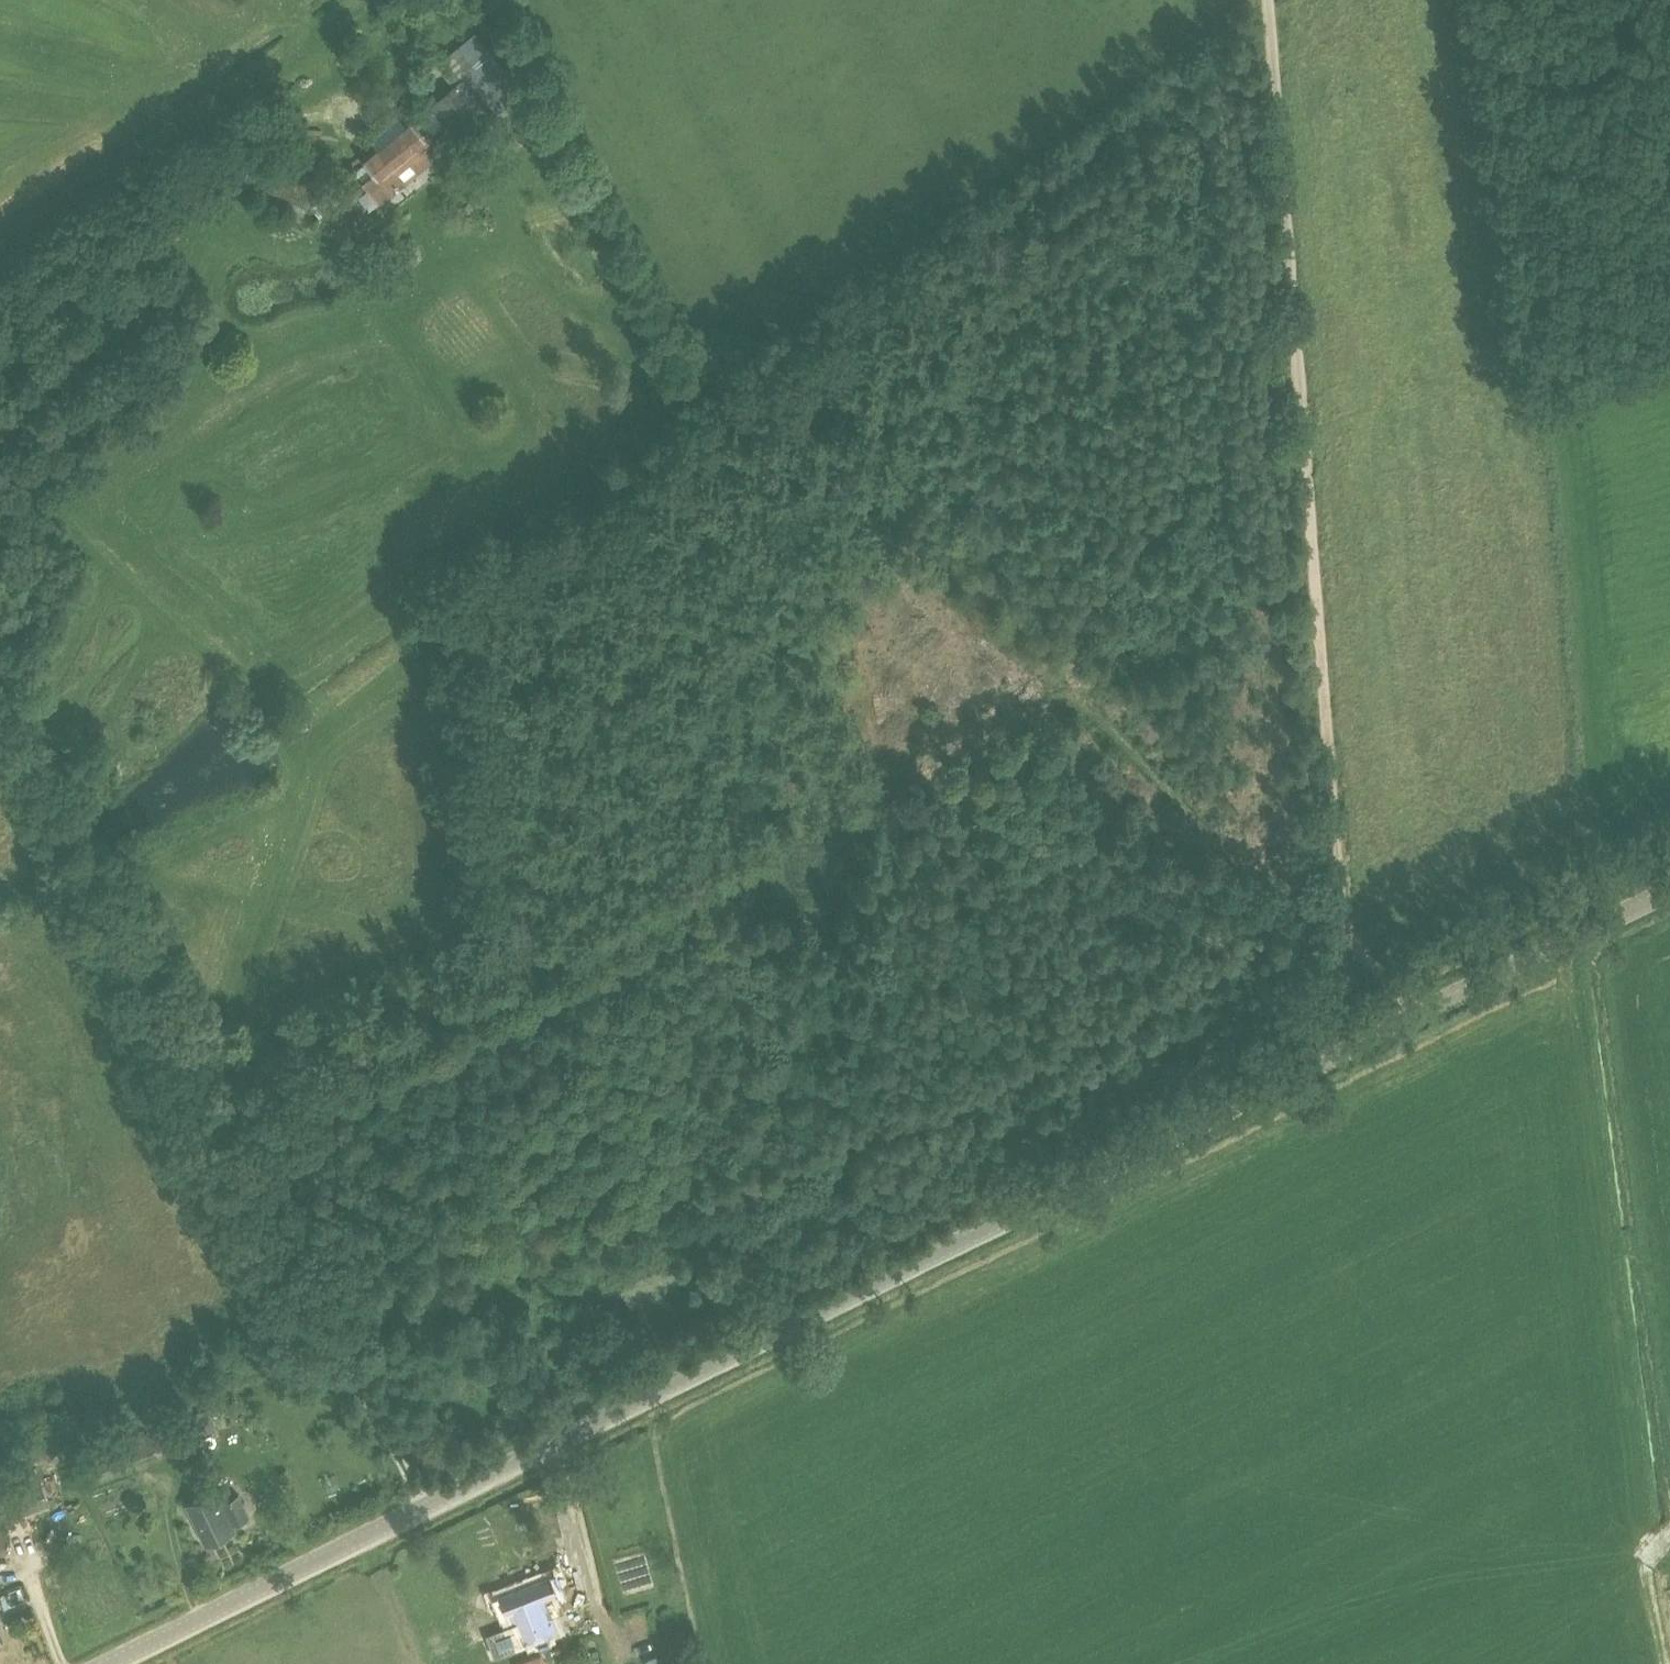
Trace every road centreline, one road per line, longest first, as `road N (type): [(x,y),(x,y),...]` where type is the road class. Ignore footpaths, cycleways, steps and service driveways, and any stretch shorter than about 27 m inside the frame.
road 1 (tertiary): [(108,1663),(1669,887)]
road 2 (track): [(207,1111),(899,780),(1262,955),(1416,1014)]

